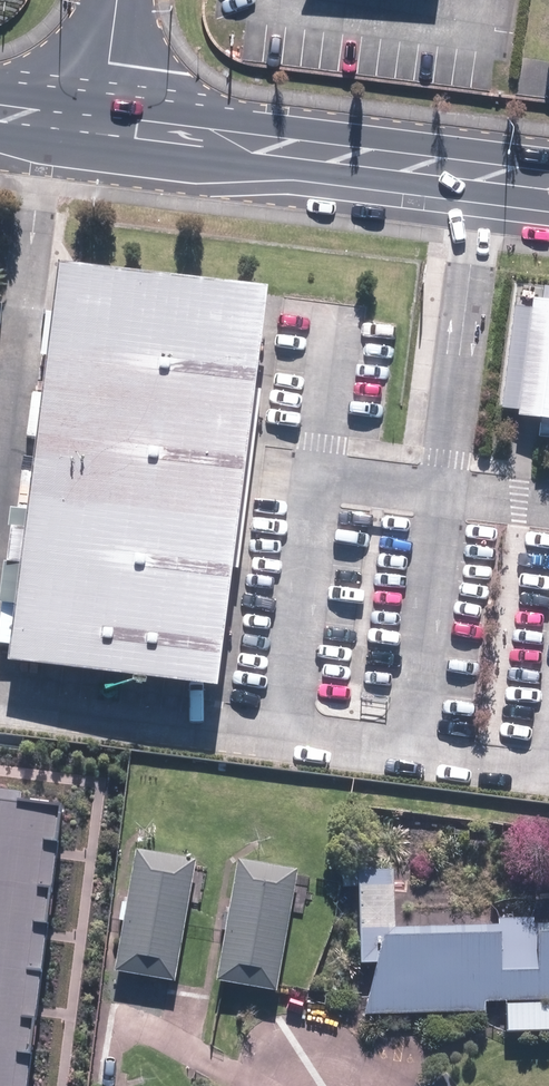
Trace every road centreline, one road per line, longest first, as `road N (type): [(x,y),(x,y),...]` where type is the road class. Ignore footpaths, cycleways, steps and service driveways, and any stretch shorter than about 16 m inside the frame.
road 1 (secondary): [(105,125),(548,181)]
road 2 (unclassified): [(117,0),(105,125)]

